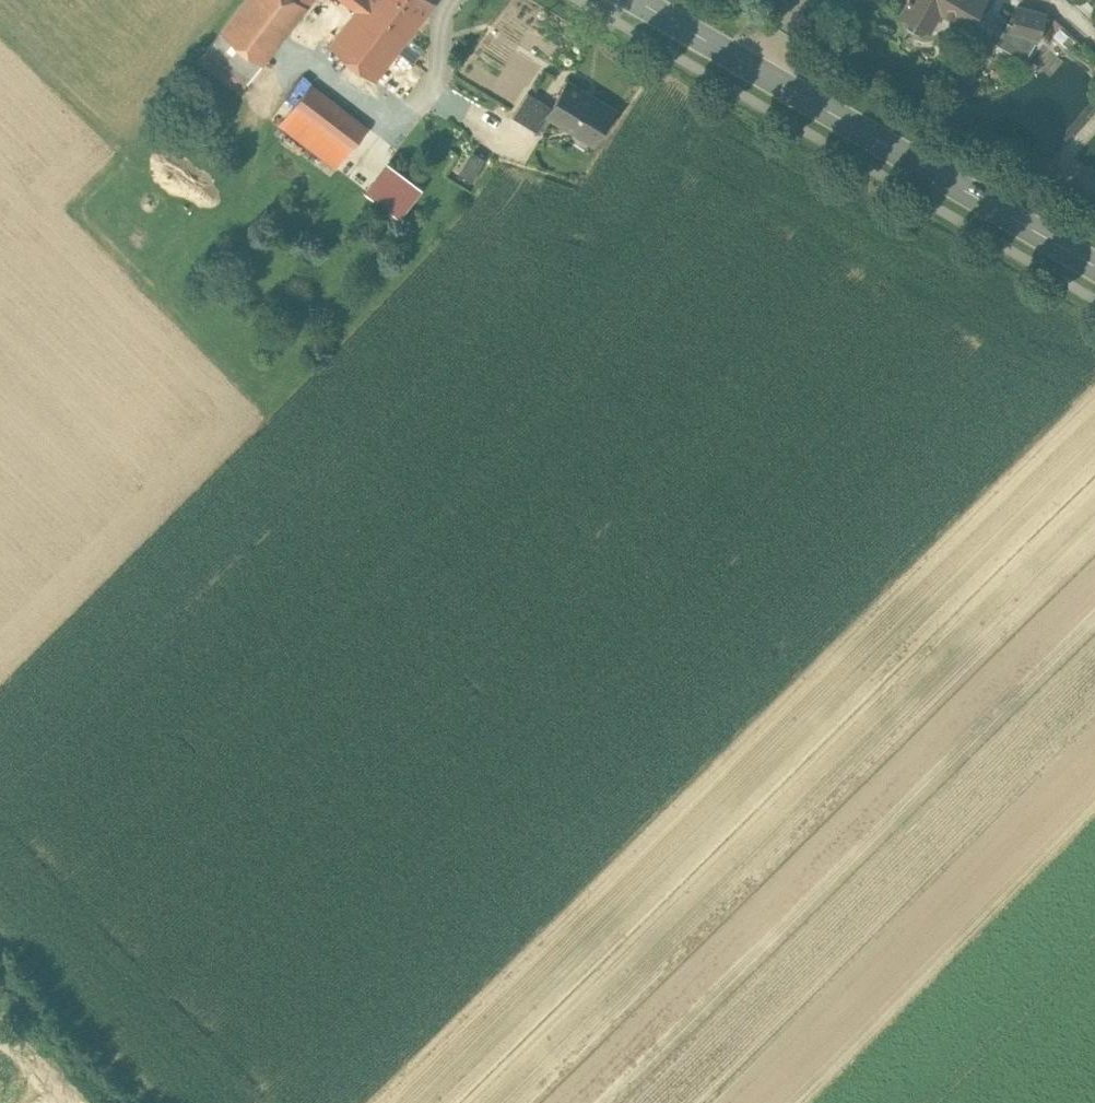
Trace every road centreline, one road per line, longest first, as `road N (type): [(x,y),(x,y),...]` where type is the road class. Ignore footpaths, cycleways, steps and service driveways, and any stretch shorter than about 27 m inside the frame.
road 1 (secondary): [(1094,264),(641,0)]

